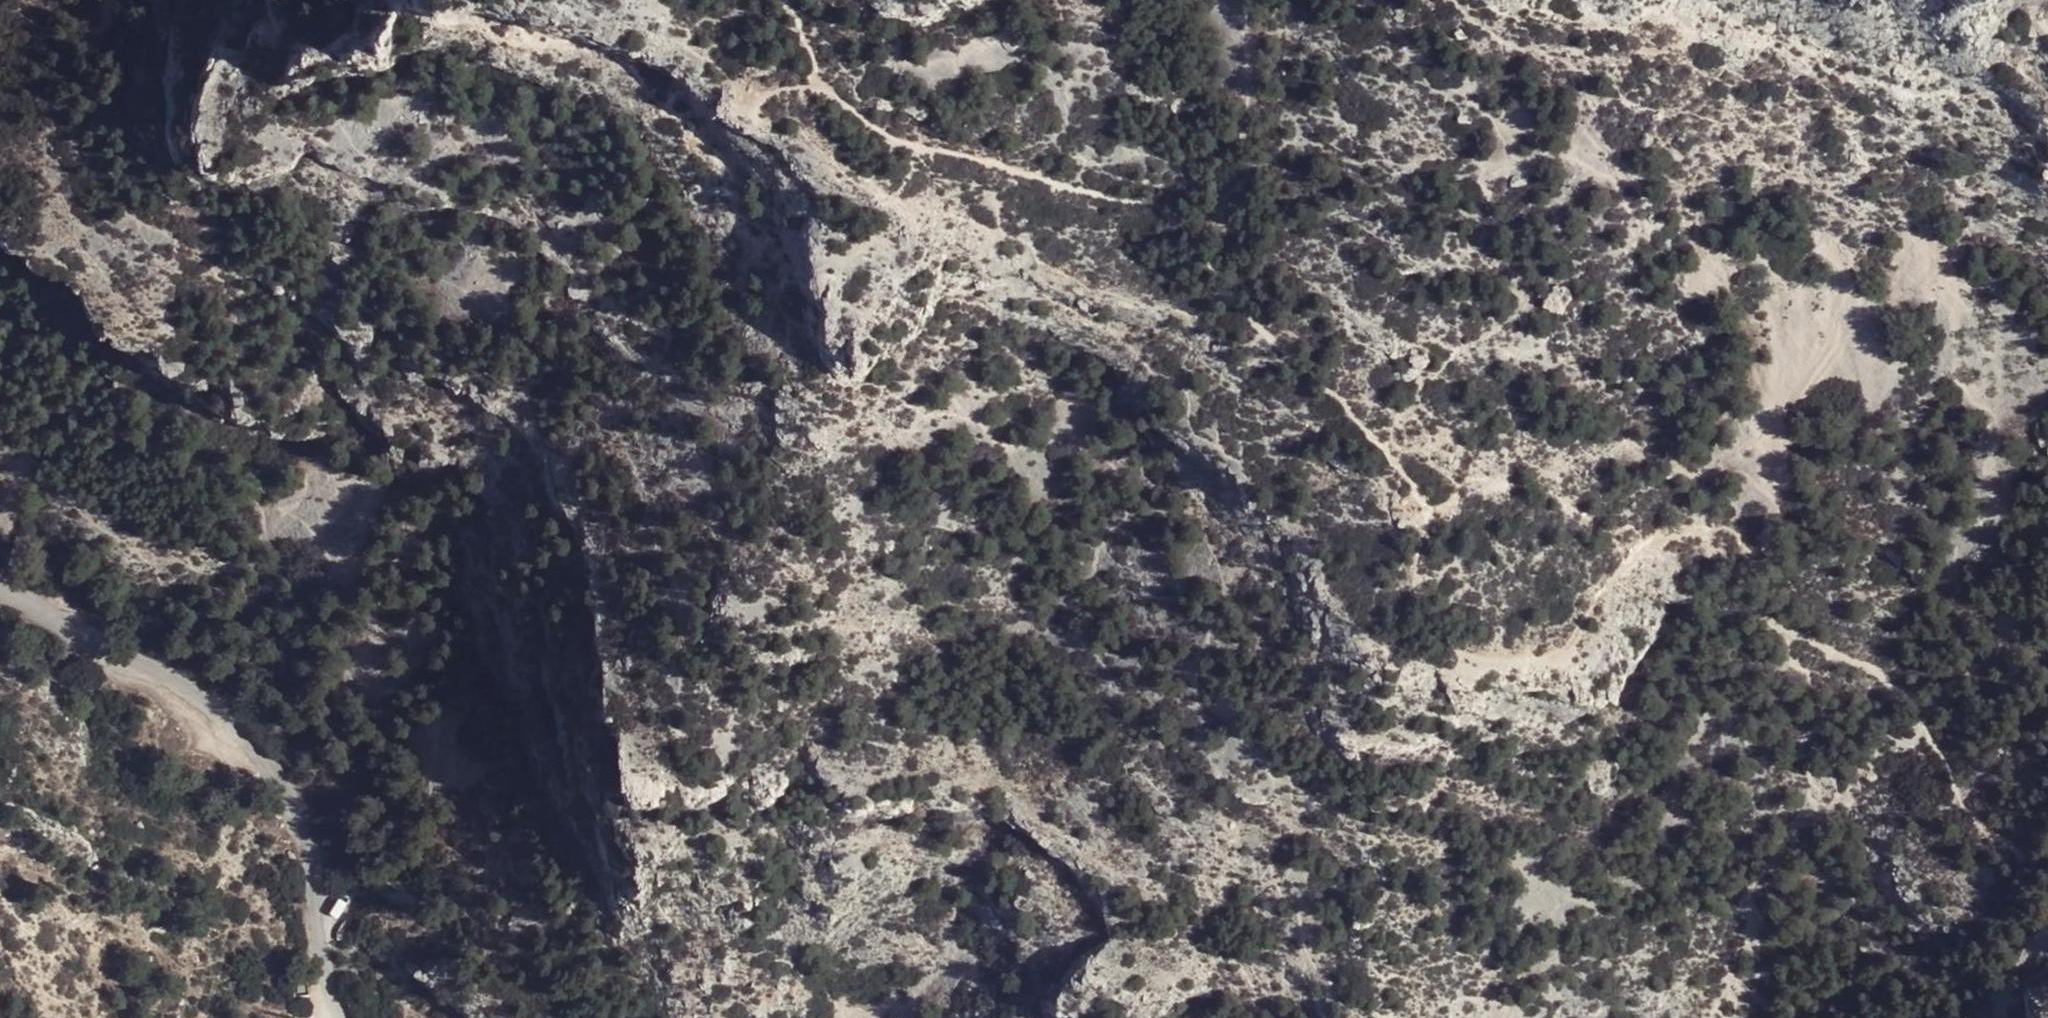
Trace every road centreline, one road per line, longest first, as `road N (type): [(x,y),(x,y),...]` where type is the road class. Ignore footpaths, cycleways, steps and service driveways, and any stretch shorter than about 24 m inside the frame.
road 1 (unclassified): [(340,1017),(306,847),(280,776),(199,694),(0,589)]

